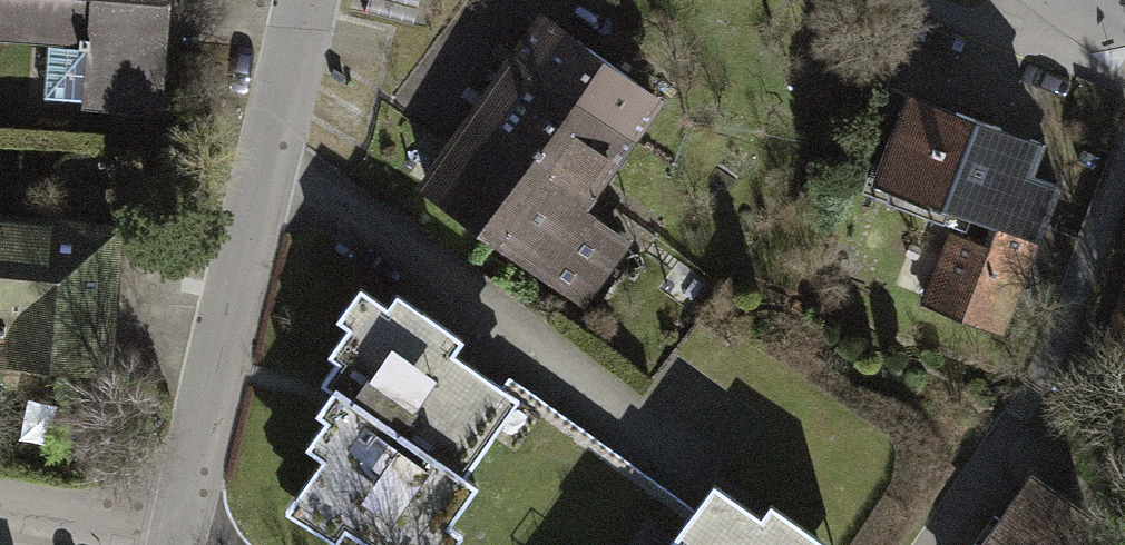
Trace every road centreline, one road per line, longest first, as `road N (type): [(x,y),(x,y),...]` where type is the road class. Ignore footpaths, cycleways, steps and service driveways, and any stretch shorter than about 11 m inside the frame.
road 1 (residential): [(176,544),(308,0)]
road 2 (residential): [(171,544),(0,510)]
road 3 (residential): [(940,544),(1019,415)]

